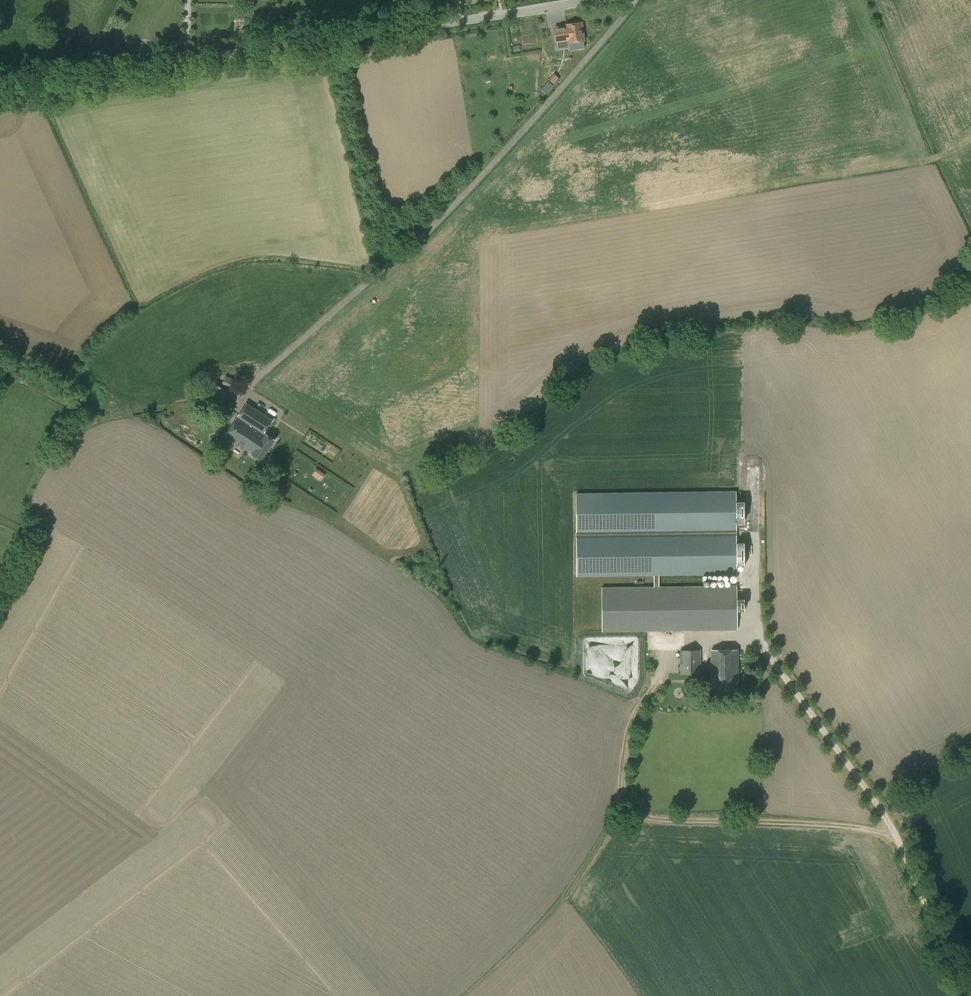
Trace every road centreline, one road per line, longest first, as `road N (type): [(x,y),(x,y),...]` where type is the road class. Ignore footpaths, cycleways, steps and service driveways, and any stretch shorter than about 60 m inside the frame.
road 1 (unclassified): [(0,92),(594,0)]
road 2 (track): [(970,991),(899,834),(627,810),(618,782),(633,707)]
road 3 (track): [(899,834),(770,648)]

